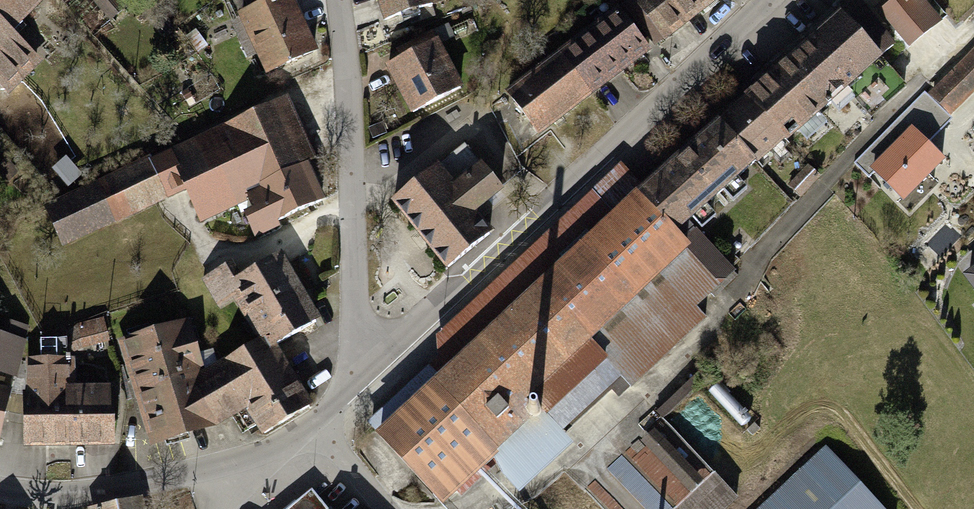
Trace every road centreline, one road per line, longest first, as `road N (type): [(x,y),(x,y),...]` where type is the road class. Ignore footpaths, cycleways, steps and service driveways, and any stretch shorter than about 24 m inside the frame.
road 1 (tertiary): [(368,368),(761,0)]
road 2 (residential): [(368,368),(337,0)]
road 3 (tertiary): [(0,489),(110,490),(273,448),(316,424)]
road 4 (residential): [(223,508),(316,424)]

